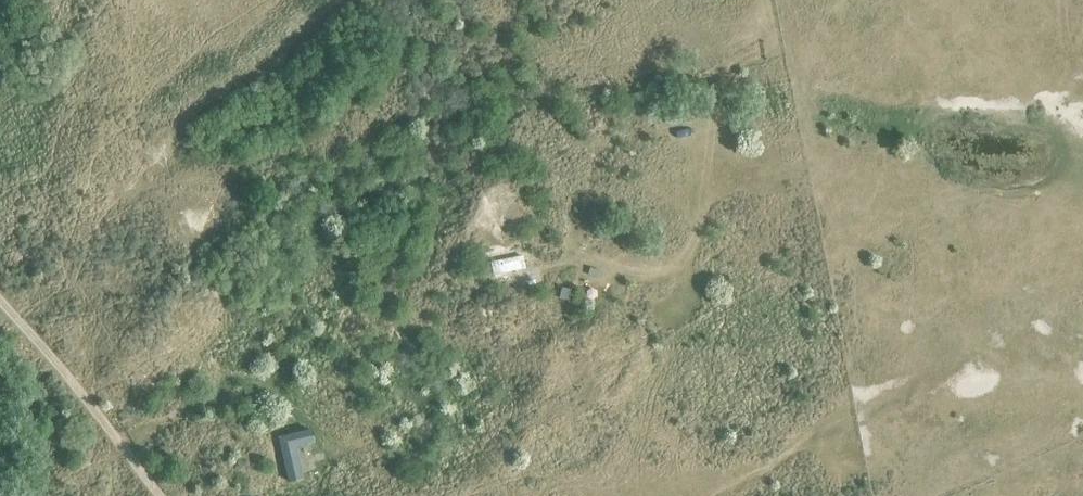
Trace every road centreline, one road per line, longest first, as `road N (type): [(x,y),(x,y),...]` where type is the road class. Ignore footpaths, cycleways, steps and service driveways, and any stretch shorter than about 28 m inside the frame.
road 1 (track): [(0,302),(76,383),(162,495)]
road 2 (track): [(1082,173),(1066,67),(1068,0)]

